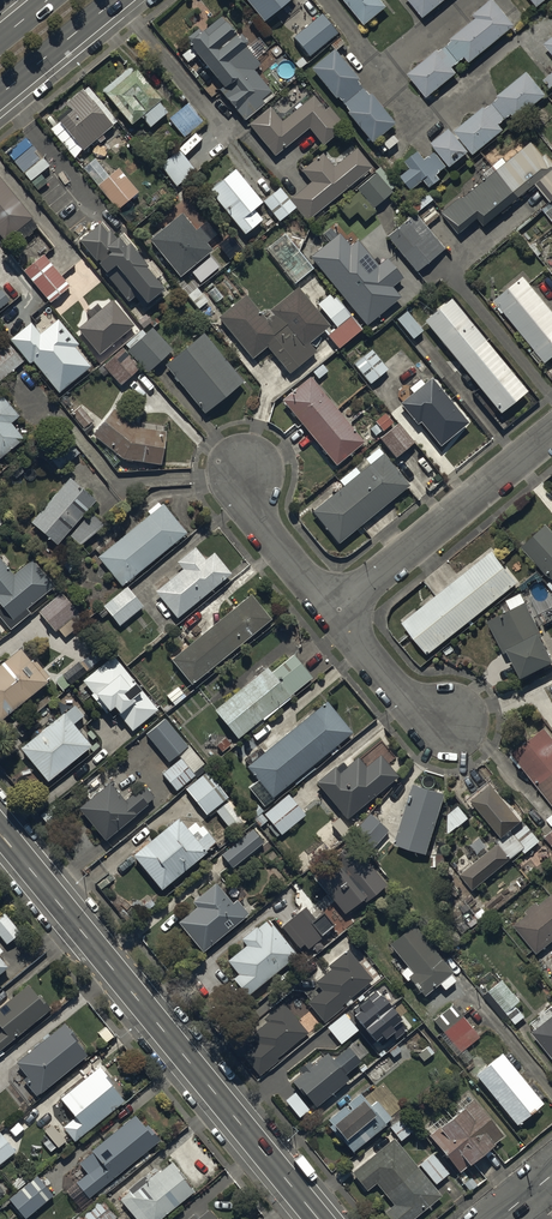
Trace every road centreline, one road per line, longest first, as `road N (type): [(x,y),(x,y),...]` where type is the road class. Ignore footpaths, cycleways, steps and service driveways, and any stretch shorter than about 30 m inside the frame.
road 1 (tertiary): [(0,831),(318,1218)]
road 2 (residential): [(551,435),(331,610)]
road 3 (residential): [(331,610),(256,523),(249,468)]
road 4 (residential): [(451,722),(423,714),(331,610)]
road 5 (secondary): [(126,0),(0,103)]

